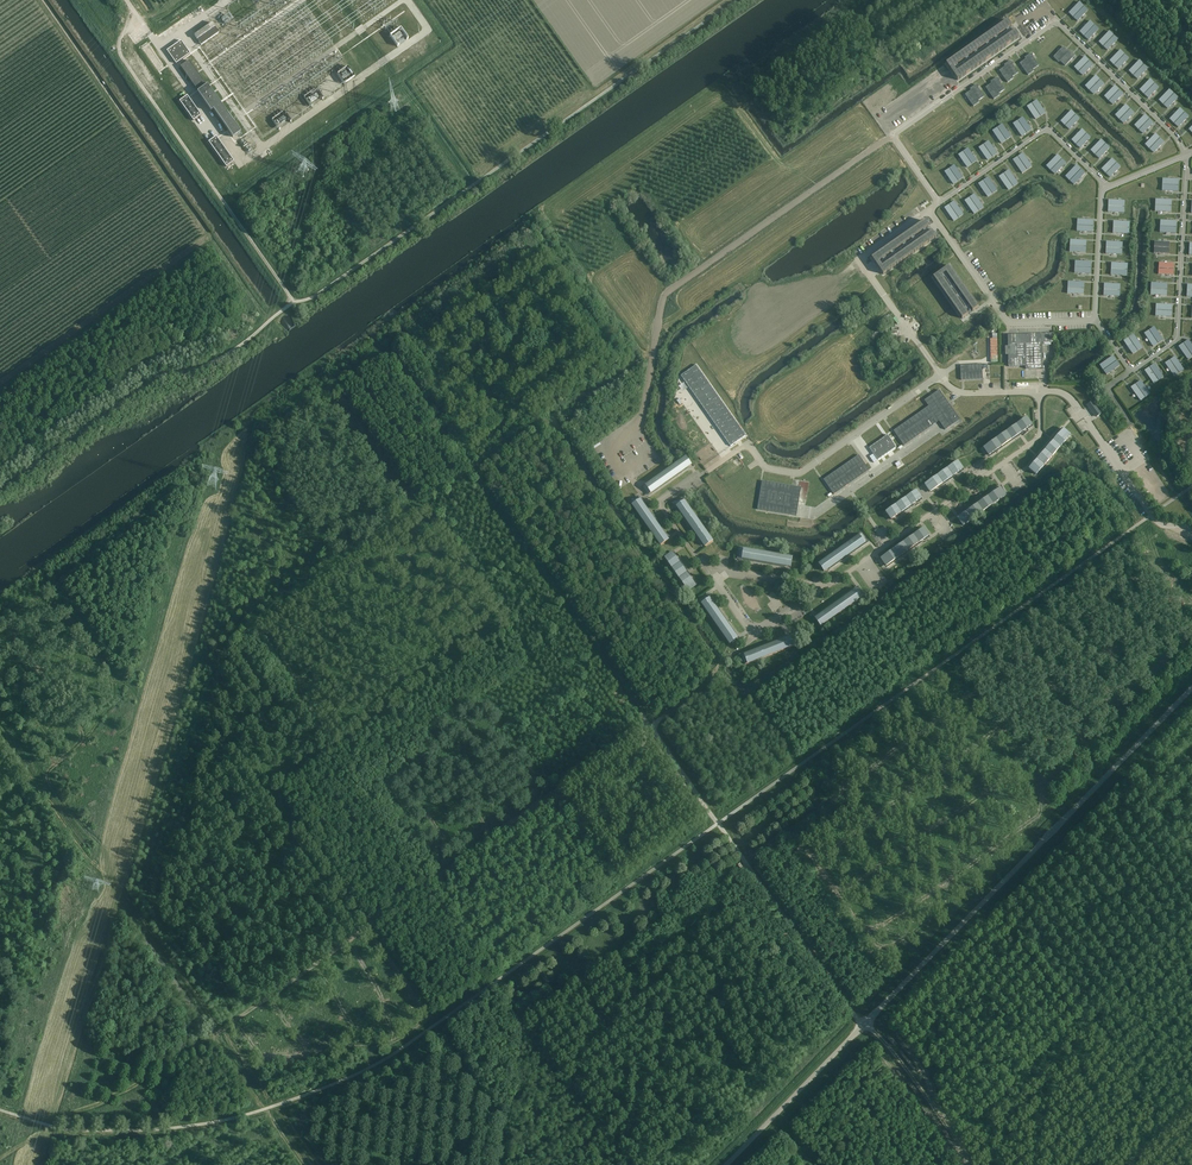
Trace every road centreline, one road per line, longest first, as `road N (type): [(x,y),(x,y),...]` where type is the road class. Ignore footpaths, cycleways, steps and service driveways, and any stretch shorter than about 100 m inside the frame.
road 1 (track): [(970,1164),(744,860),(380,333)]
road 2 (track): [(754,638),(697,695),(319,964),(144,1079),(0,1159)]
road 3 (unclassified): [(727,1164),(1191,689)]
road 4 (track): [(47,570),(140,700),(25,1103),(28,1119)]
road 5 (track): [(304,1164),(117,899),(103,845),(43,775),(32,776),(0,730)]
road 6 (track): [(134,13),(127,37),(135,77),(293,302)]

